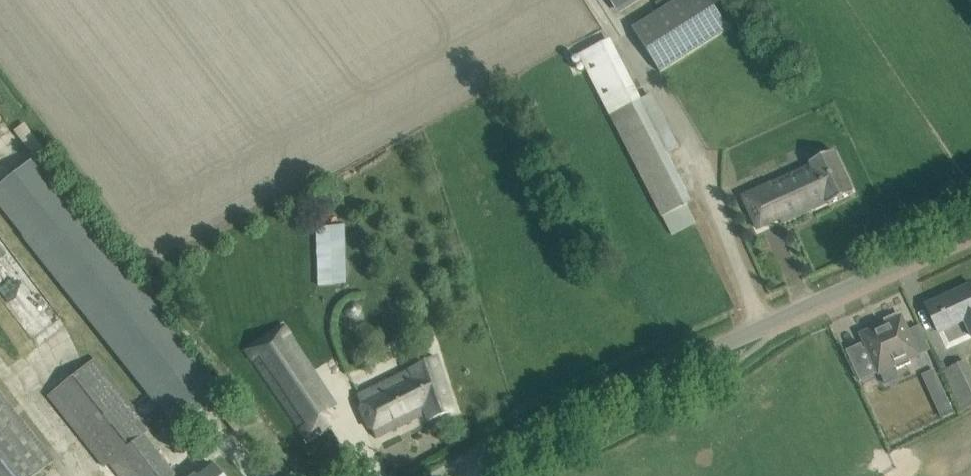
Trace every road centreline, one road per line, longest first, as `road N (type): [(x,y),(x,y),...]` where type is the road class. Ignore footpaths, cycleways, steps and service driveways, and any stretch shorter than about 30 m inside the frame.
road 1 (unclassified): [(455,468),(970,232)]

